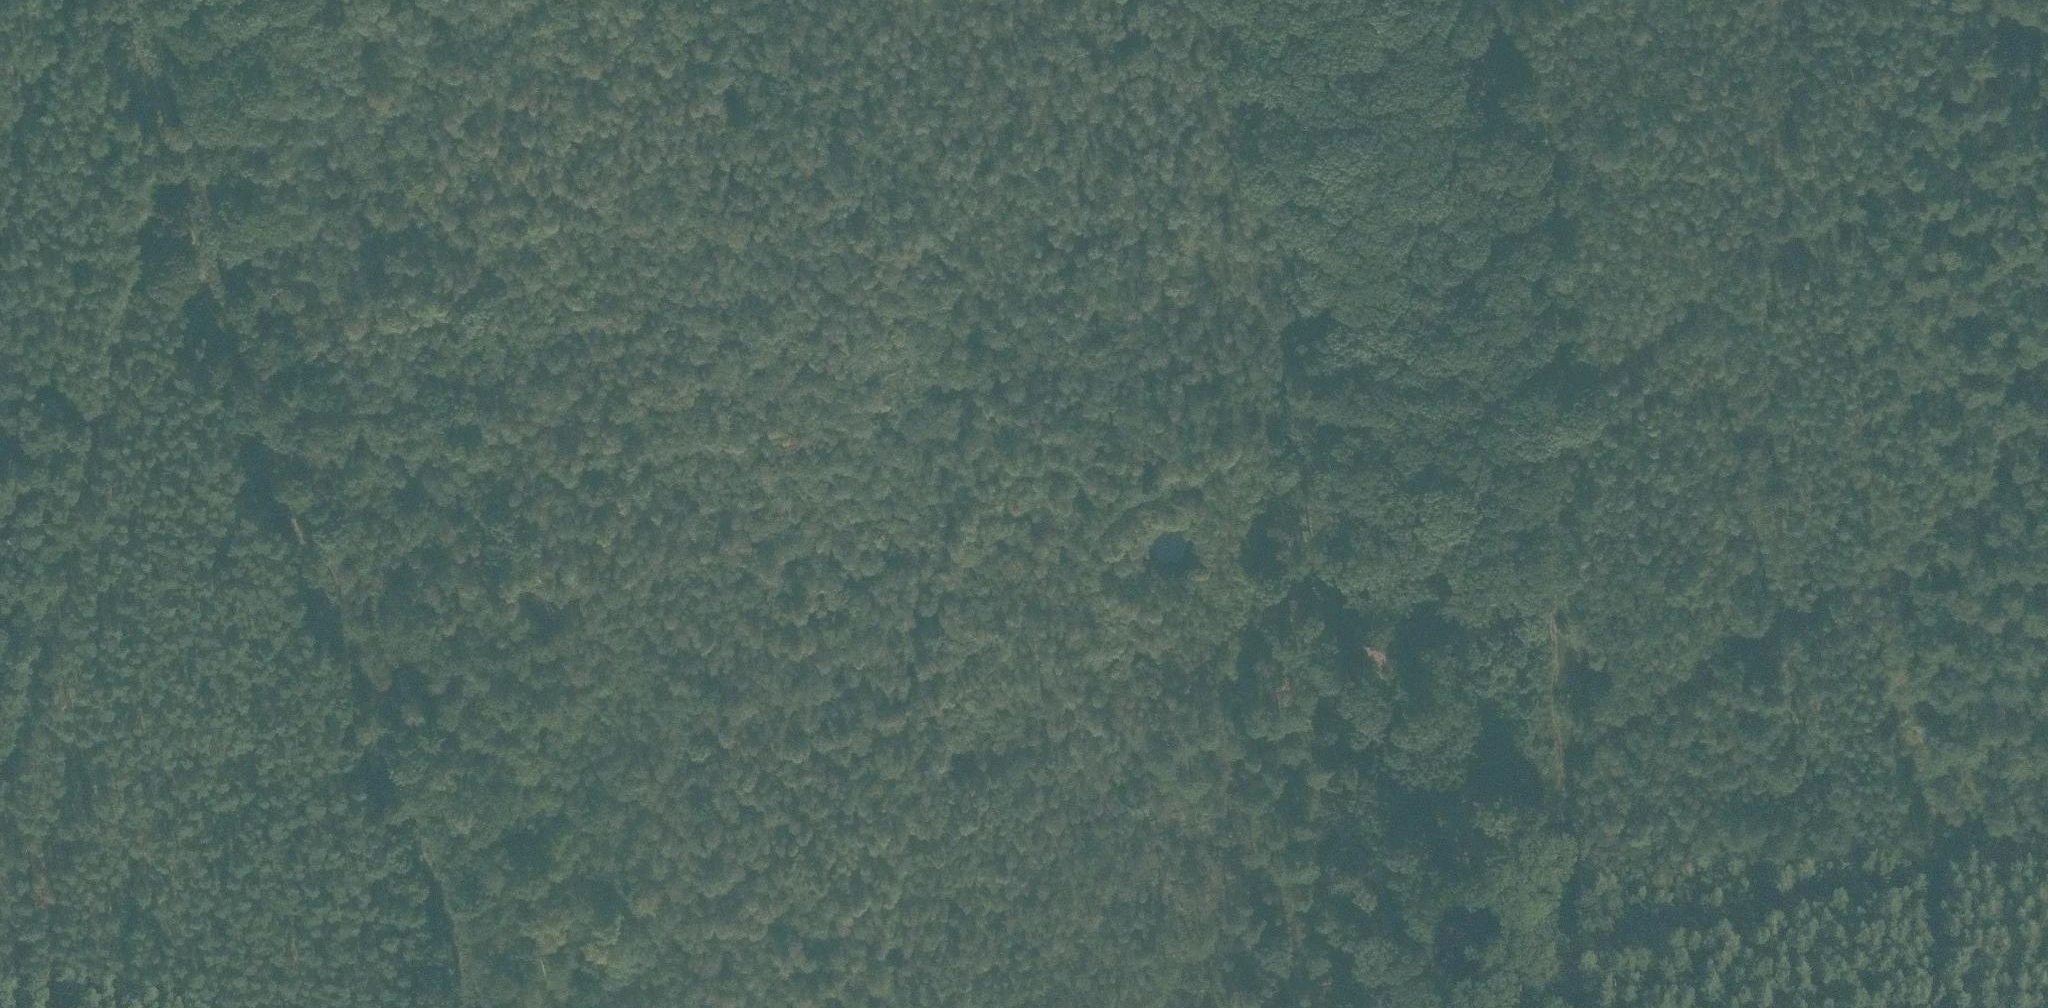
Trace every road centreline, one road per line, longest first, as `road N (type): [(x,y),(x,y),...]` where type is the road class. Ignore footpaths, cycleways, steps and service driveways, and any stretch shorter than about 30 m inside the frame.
road 1 (track): [(114,0),(150,91),(243,416),(284,493),(381,786),(433,878),(453,1007)]
road 2 (track): [(1545,761),(1527,91),(1480,0)]
road 3 (track): [(2047,856),(1557,981)]
road 4 (track): [(1557,981),(1545,761)]

